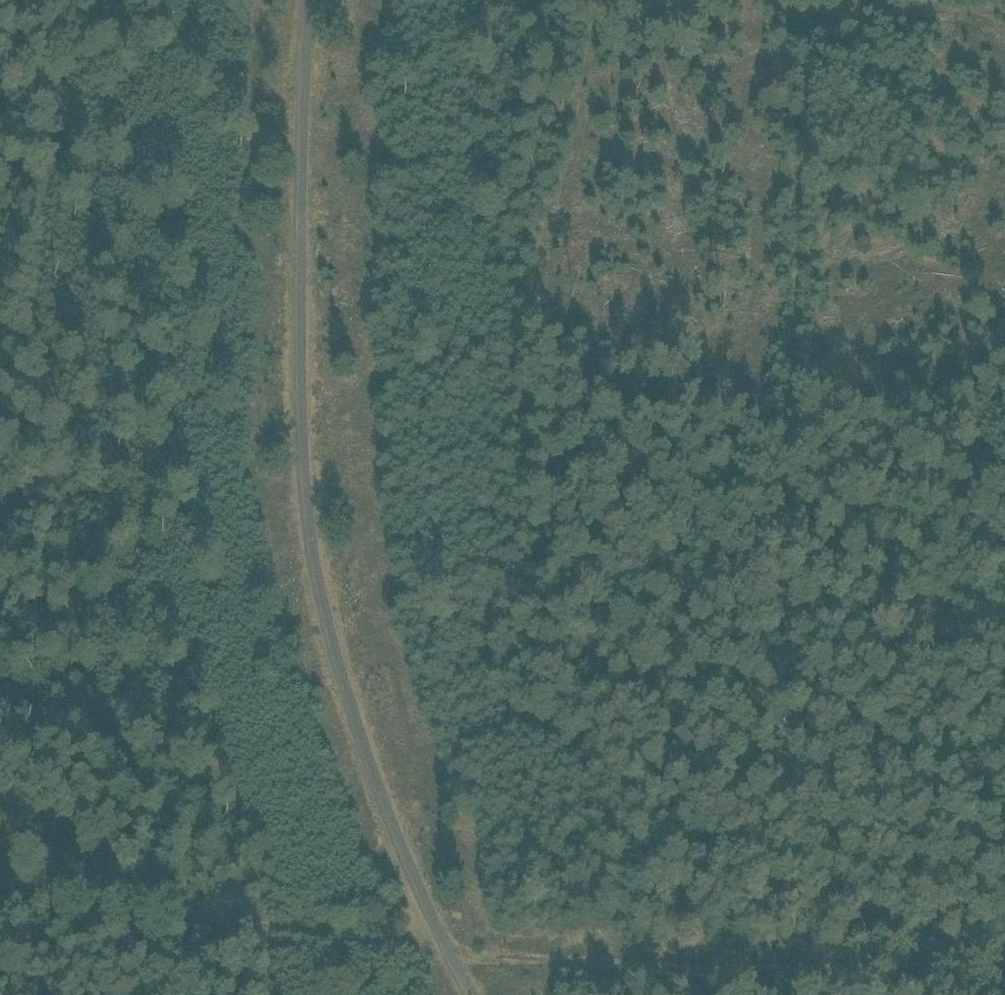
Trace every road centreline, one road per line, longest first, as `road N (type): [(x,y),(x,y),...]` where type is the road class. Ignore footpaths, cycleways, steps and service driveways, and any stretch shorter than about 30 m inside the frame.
road 1 (track): [(1004,959),(836,974),(445,950)]
road 2 (track): [(0,892),(445,950)]

